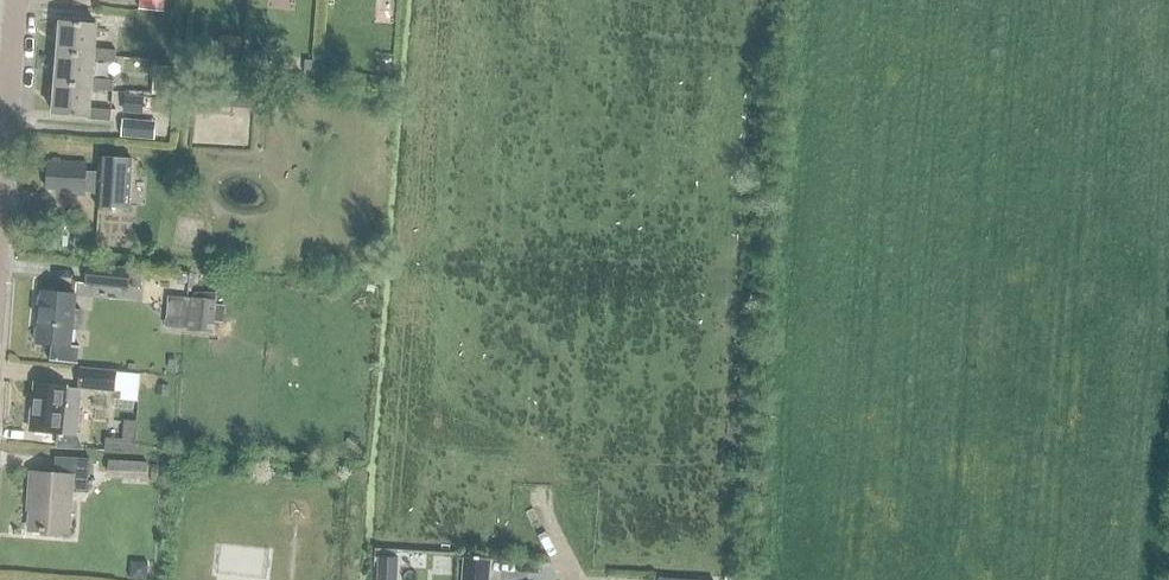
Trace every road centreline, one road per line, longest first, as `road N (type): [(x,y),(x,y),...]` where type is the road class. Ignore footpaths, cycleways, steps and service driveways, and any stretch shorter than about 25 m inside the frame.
road 1 (residential): [(0,265),(18,0)]

